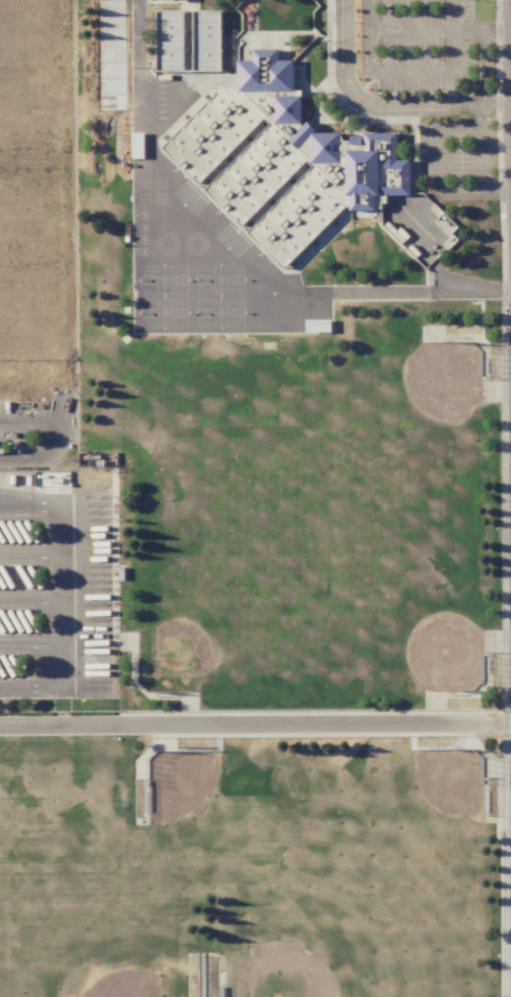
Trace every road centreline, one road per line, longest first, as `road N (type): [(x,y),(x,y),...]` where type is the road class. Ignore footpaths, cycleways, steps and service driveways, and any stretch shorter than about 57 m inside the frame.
road 1 (residential): [(510,720),(0,726)]

